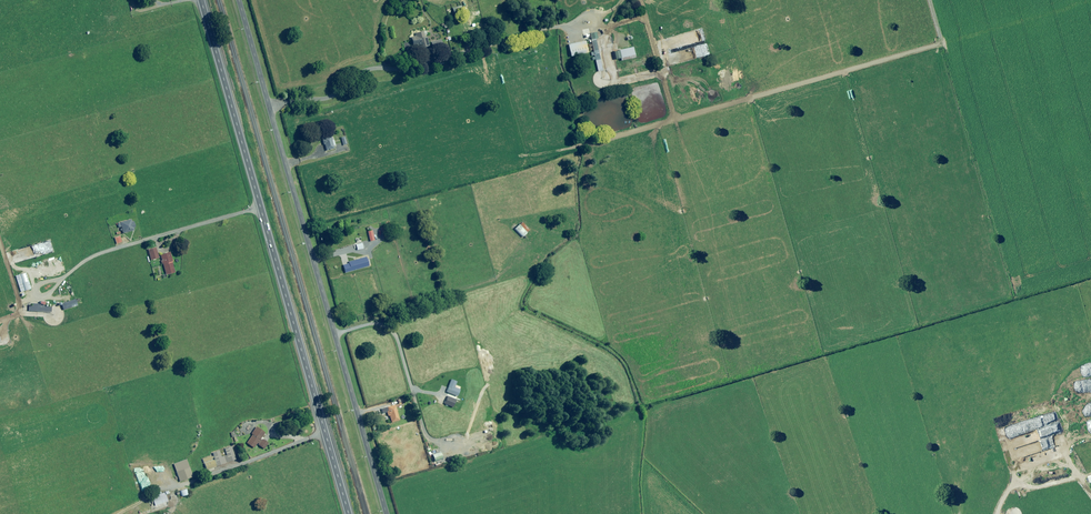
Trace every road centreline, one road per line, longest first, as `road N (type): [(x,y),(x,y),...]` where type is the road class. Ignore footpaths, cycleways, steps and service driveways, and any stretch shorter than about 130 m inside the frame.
road 1 (track): [(543,156),(1090,2)]
road 2 (tertiary): [(238,0),(386,513)]
road 3 (primary): [(201,0),(348,513)]
road 4 (track): [(627,0),(591,22),(364,73),(319,101),(269,108)]
road 5 (track): [(45,283),(39,297),(98,255),(260,207)]
road 6 (track): [(674,121),(640,0)]

